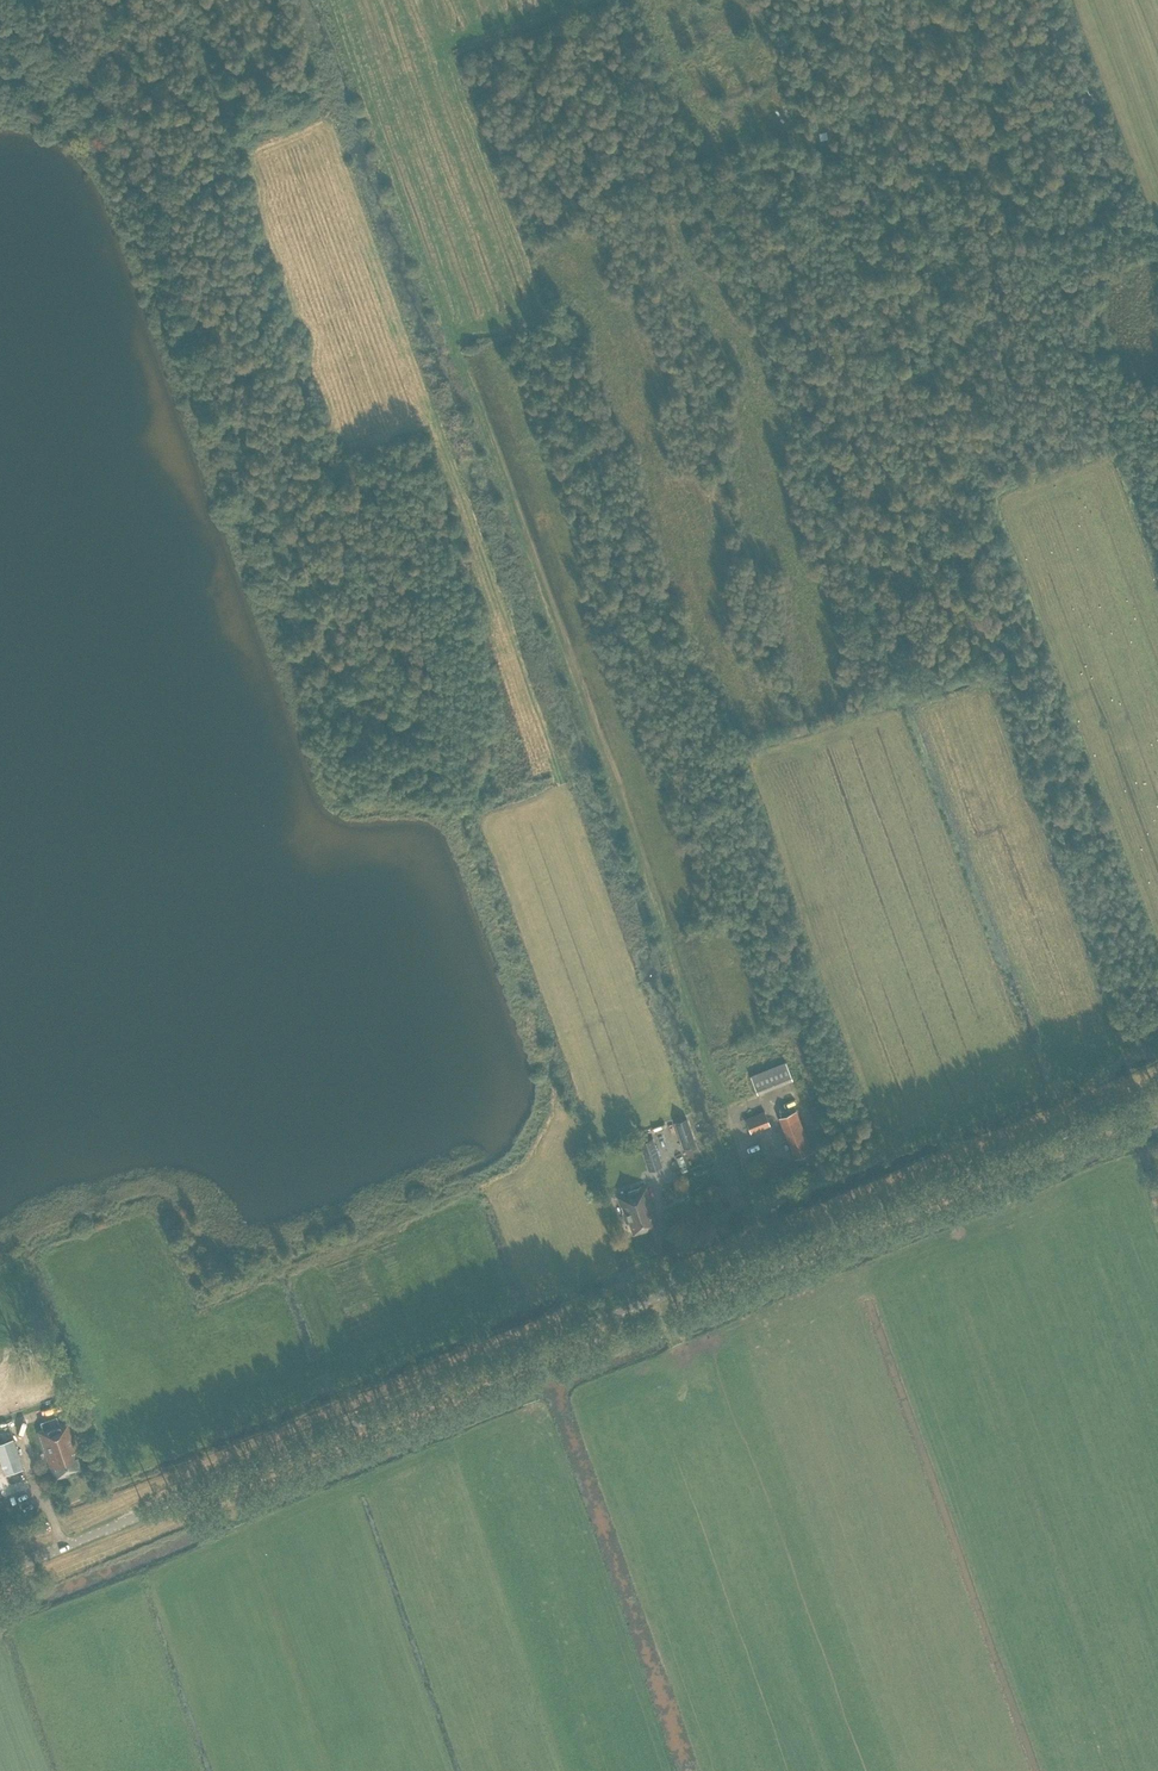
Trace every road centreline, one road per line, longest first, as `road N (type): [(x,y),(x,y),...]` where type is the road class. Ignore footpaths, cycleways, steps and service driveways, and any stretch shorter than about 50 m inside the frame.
road 1 (unclassified): [(0,1575),(1157,1097)]

